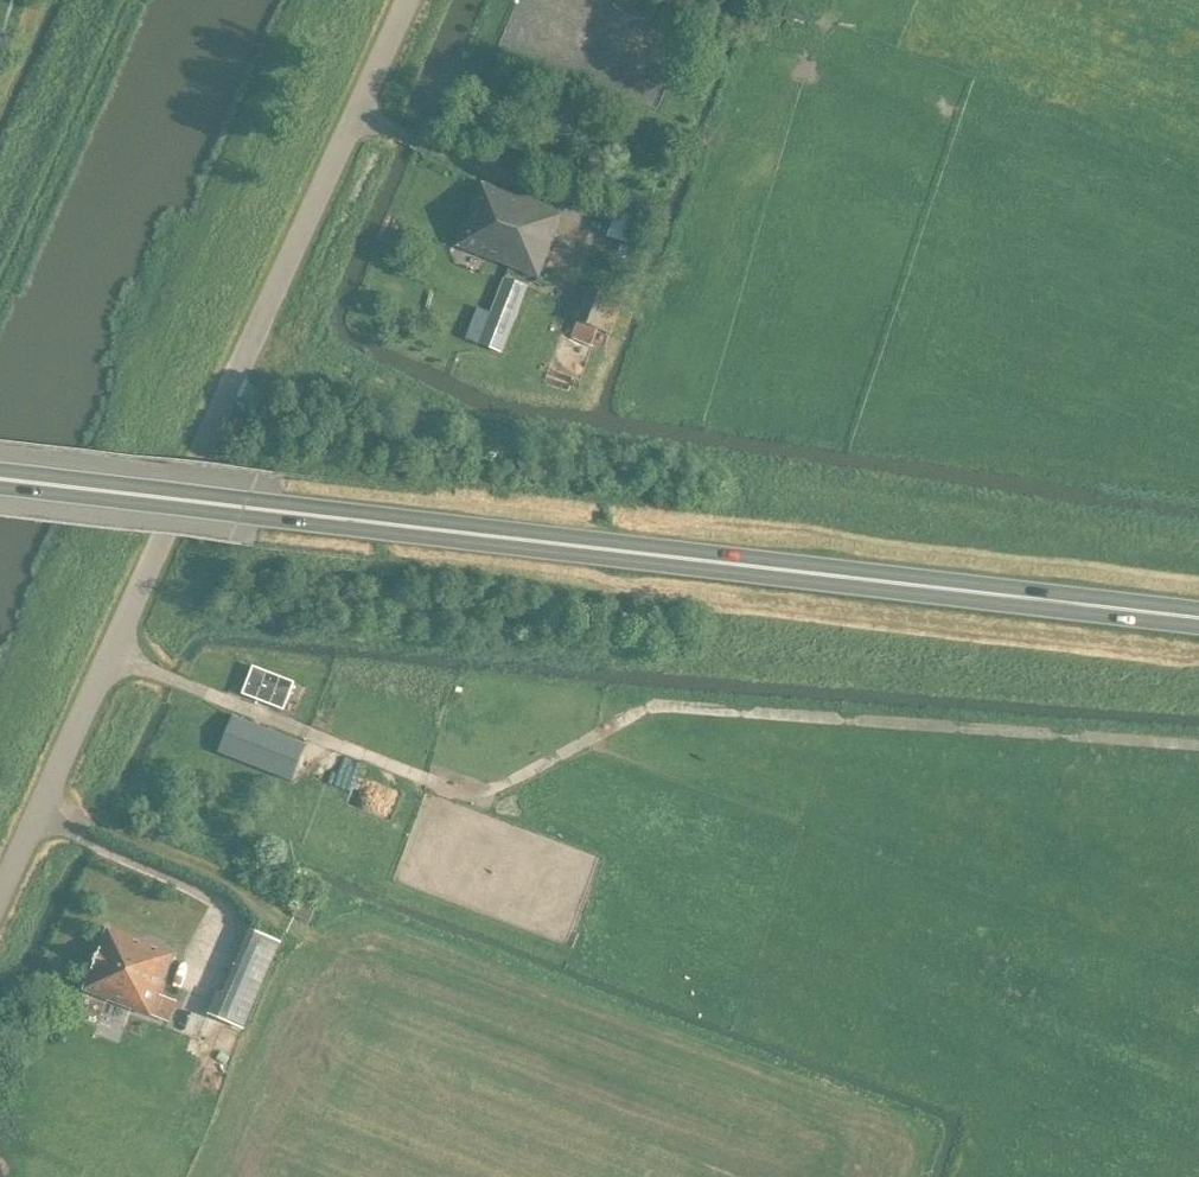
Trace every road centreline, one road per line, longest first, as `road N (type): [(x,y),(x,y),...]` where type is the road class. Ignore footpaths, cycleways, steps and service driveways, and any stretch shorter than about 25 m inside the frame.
road 1 (trunk): [(1198,619),(0,478)]
road 2 (unclassified): [(0,897),(410,0)]

